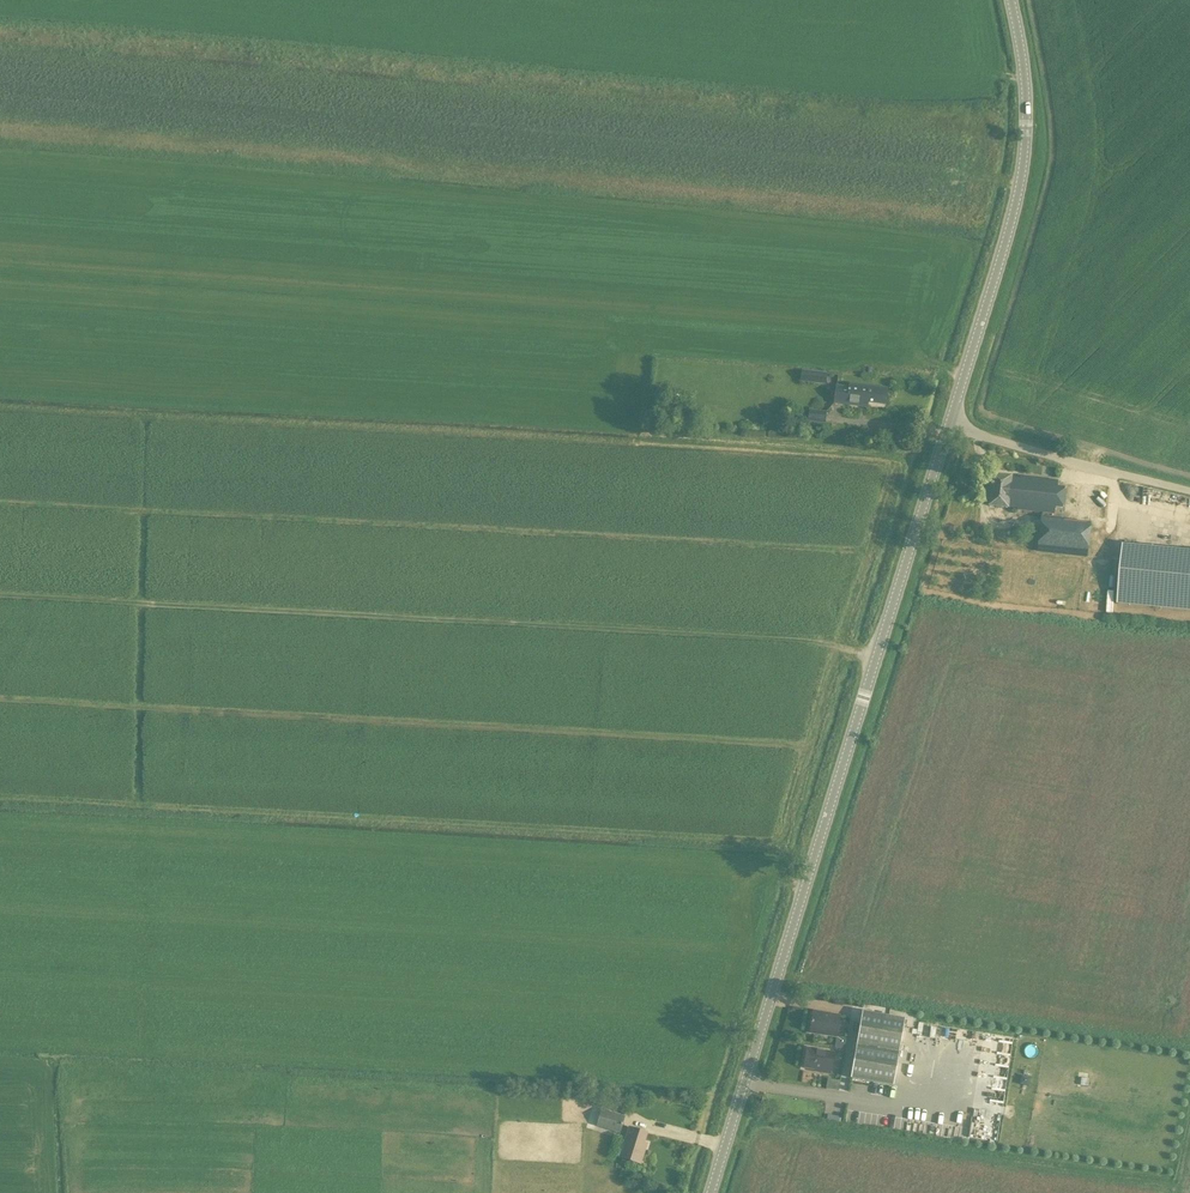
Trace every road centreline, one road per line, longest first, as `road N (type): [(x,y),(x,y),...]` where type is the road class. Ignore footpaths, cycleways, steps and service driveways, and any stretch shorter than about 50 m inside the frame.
road 1 (tertiary): [(712,1192),(948,428)]
road 2 (tertiary): [(948,428),(1024,165),(1024,82),(1010,0)]
road 3 (unclassified): [(948,428),(1189,492)]

